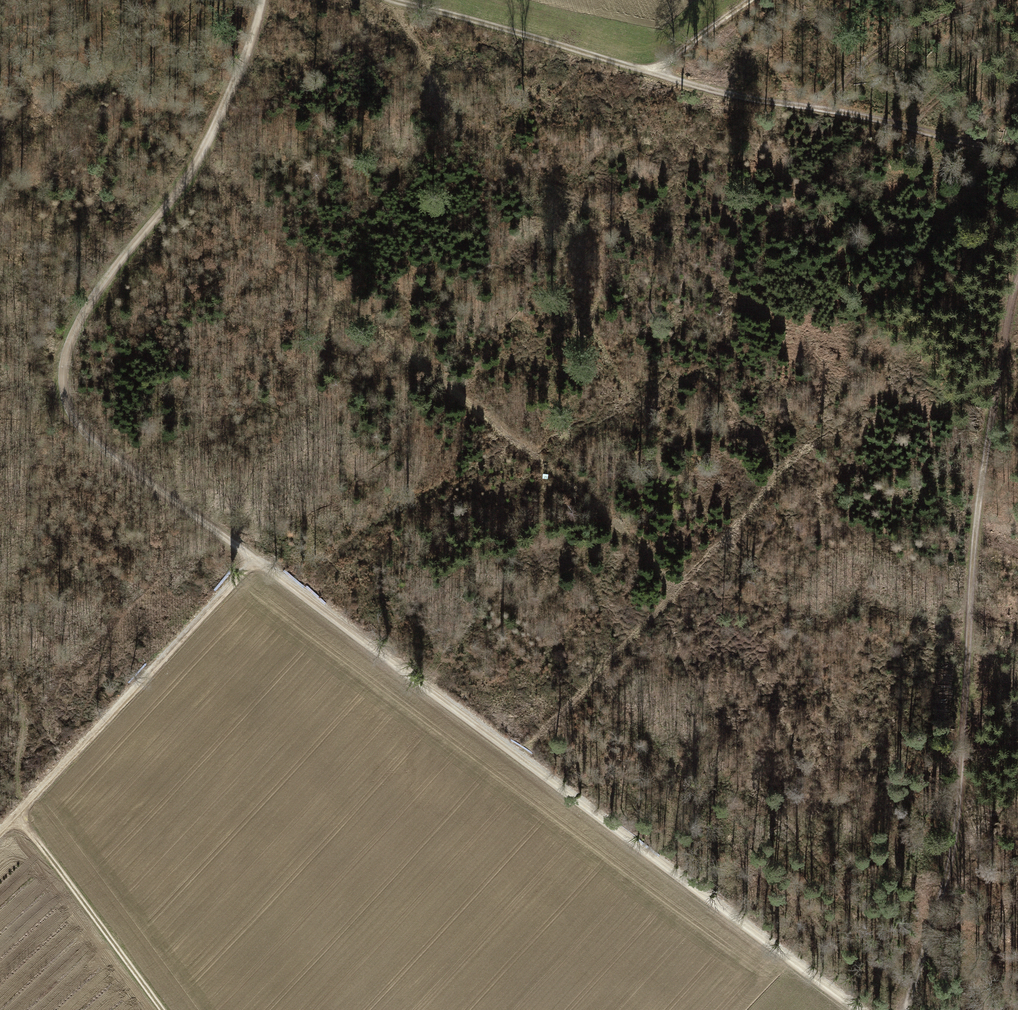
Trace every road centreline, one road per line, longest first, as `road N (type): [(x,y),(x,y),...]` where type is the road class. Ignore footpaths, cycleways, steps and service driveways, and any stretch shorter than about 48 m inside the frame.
road 1 (track): [(857,1009),(223,537),(94,436),(66,402),(63,369),(76,329),(201,153),(262,0)]
road 2 (track): [(905,1009),(953,855),(973,547),(1017,285)]
road 3 (track): [(396,0),(723,96),(844,111),(1017,154)]
road 4 (track): [(201,153),(238,214),(646,552)]
road 5 (track): [(385,0),(447,106),(482,145),(720,288)]
road 6 (track): [(0,832),(255,559)]
road 7 (track): [(160,1009),(18,813)]
road 8 (track): [(653,72),(750,0)]

